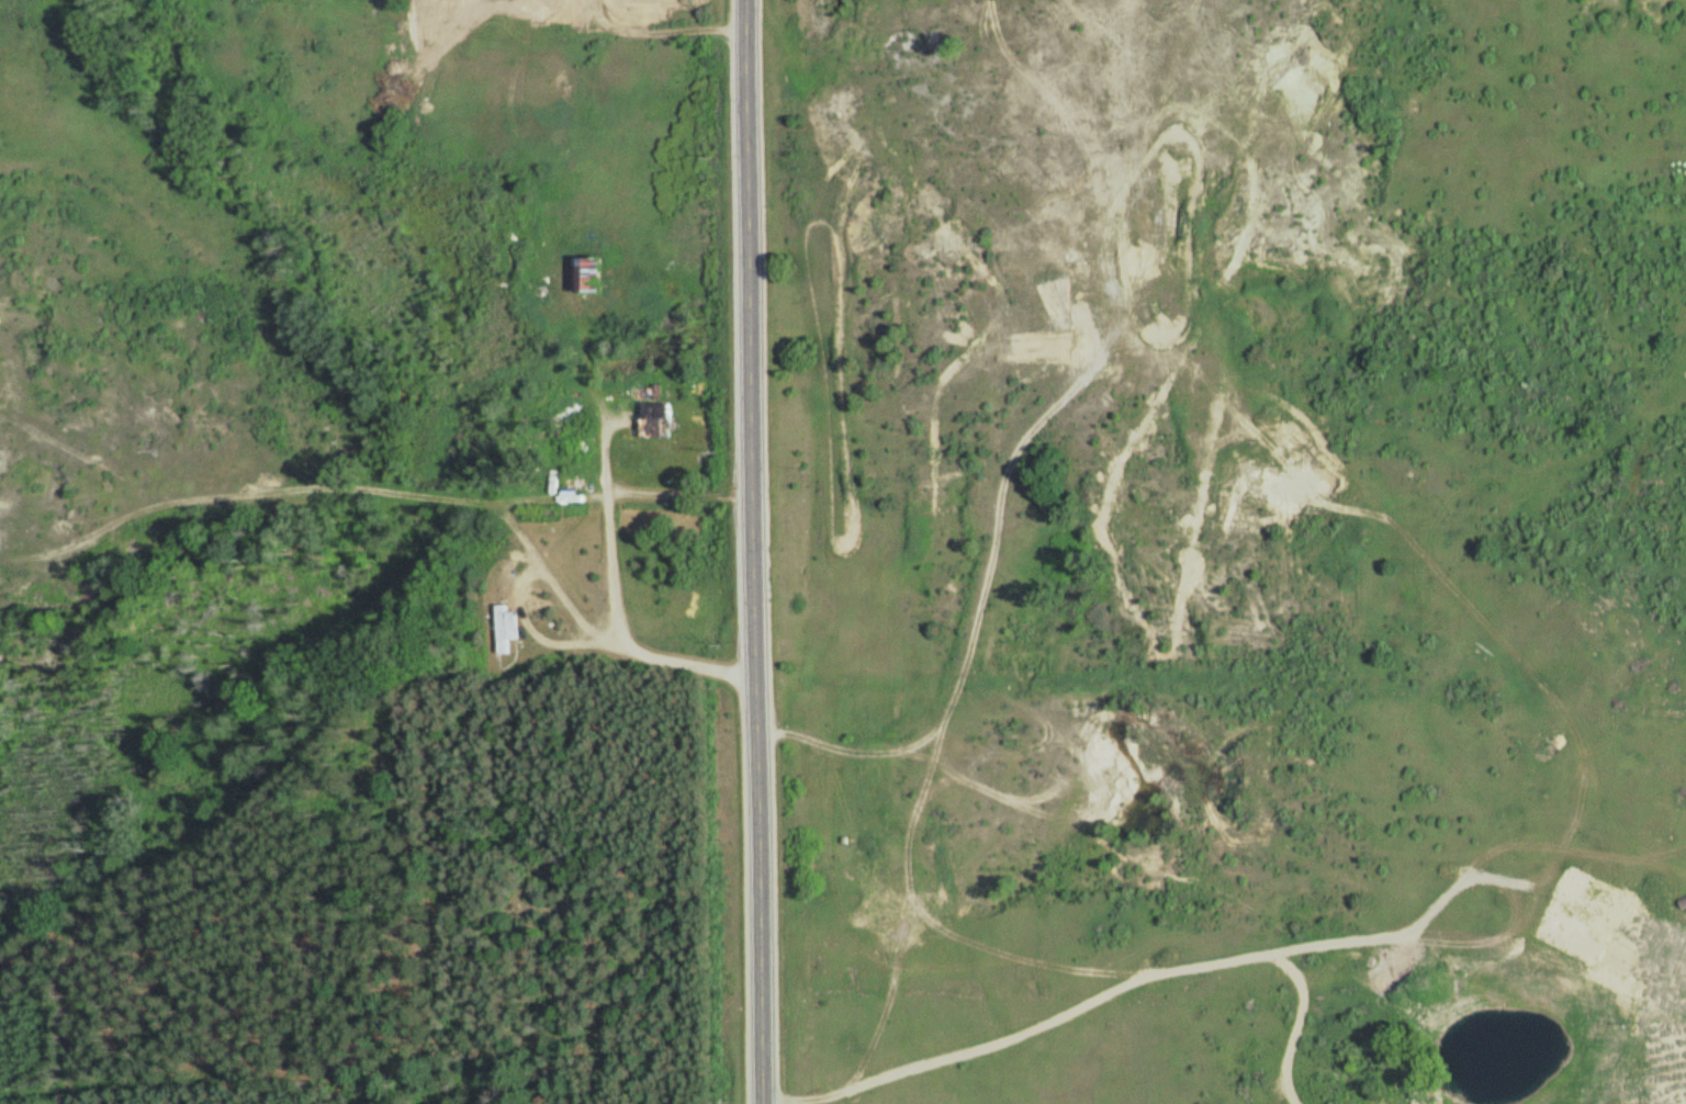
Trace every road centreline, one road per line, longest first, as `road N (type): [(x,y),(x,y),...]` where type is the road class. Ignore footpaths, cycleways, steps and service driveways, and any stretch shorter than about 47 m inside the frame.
road 1 (secondary): [(761,1103),(759,0)]
road 2 (residential): [(754,679),(645,679),(621,669),(582,637),(531,568),(476,516),(445,500),(279,496),(175,505),(60,550),(0,559)]

